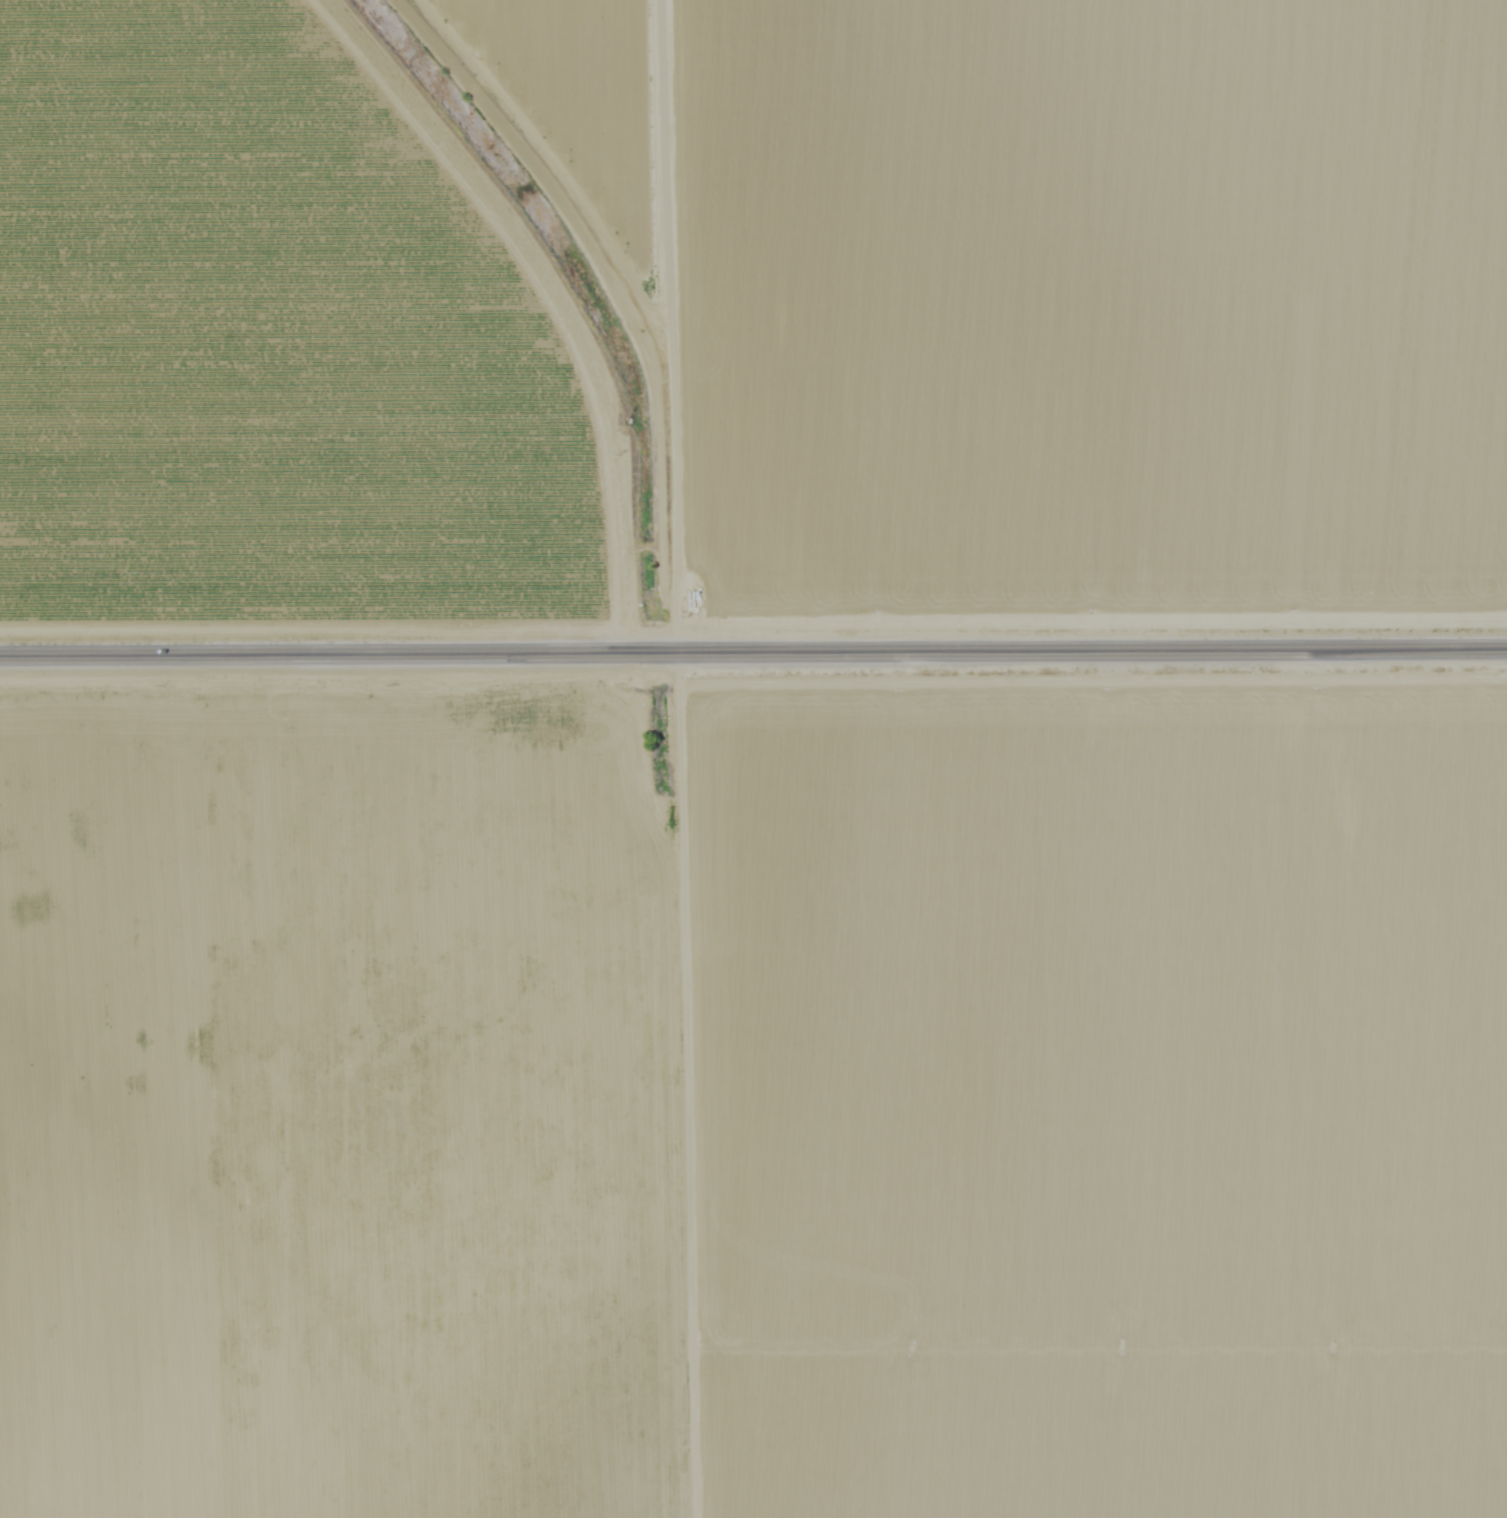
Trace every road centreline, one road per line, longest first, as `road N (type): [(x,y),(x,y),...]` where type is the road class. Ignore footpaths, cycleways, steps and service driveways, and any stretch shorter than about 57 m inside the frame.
road 1 (residential): [(690,1517),(662,0)]
road 2 (tertiary): [(1506,652),(0,657)]

